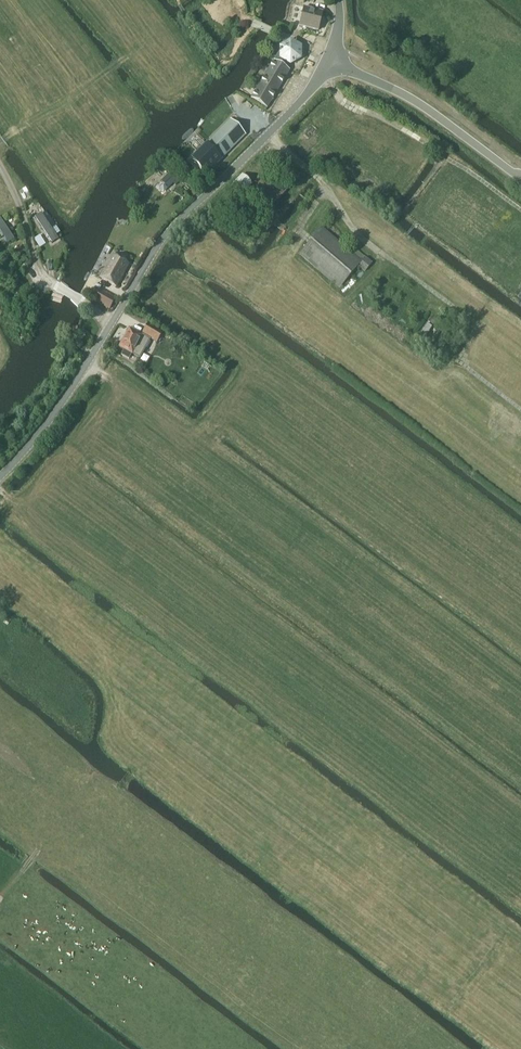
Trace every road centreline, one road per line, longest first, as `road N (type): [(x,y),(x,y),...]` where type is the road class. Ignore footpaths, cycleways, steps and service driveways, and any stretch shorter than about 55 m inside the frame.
road 1 (tertiary): [(0,475),(48,423),(166,240),(330,61)]
road 2 (track): [(325,189),(357,235),(475,324),(459,360),(520,410)]
road 3 (tertiary): [(520,181),(426,109),(330,61)]
road 4 (track): [(520,211),(332,91)]

